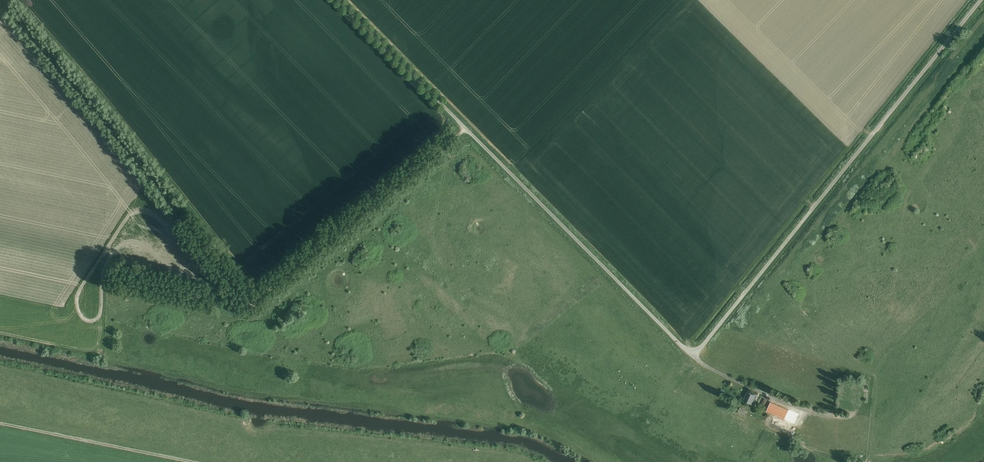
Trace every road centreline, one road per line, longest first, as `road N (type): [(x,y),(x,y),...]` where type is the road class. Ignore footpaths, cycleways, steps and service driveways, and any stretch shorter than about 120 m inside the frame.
road 1 (unclassified): [(339,0),(693,351),(980,0)]
road 2 (track): [(194,461),(0,423)]

